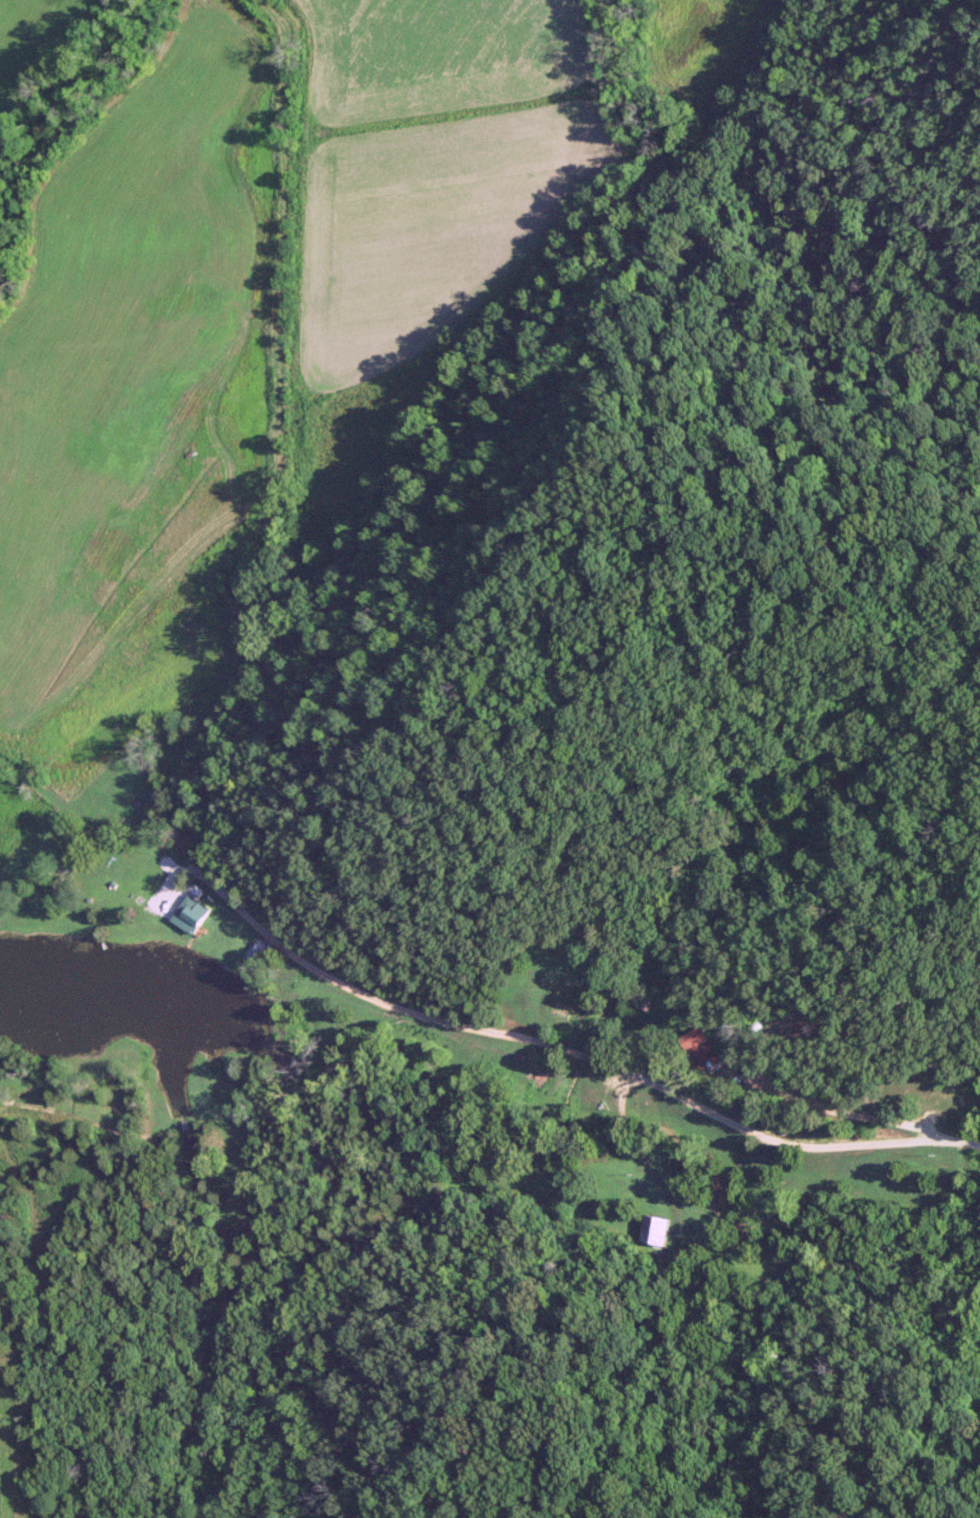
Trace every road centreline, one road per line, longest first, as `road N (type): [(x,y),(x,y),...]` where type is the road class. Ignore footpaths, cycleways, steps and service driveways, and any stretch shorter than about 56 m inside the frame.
road 1 (residential): [(979,1142),(786,1141),(595,1059),(376,999),(302,961),(185,860)]

